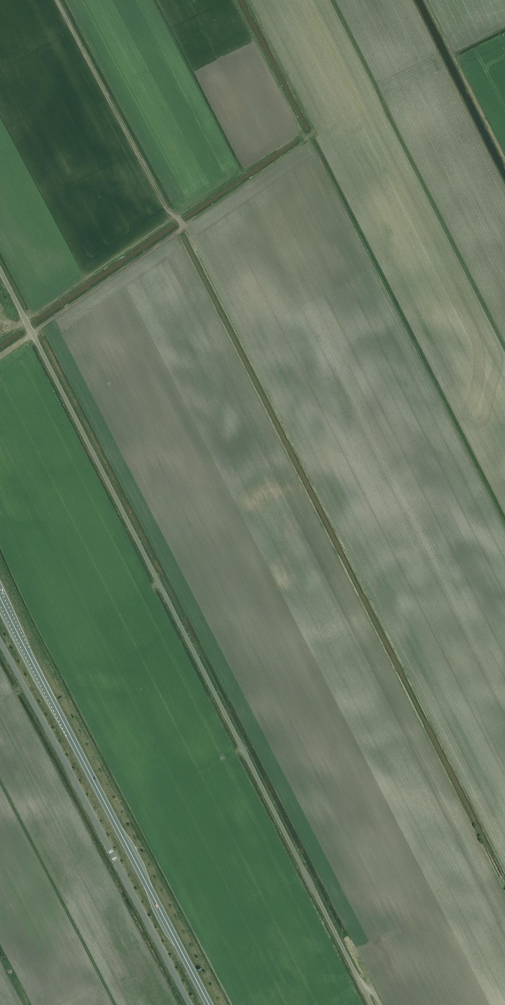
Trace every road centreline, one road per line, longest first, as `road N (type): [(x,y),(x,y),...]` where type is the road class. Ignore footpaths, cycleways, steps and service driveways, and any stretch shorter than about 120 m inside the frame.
road 1 (unclassified): [(373,1004),(0,270)]
road 2 (trunk): [(208,1004),(0,601)]
road 3 (unclassified): [(190,1004),(0,643)]
road 4 (track): [(57,0),(168,210),(185,226)]

